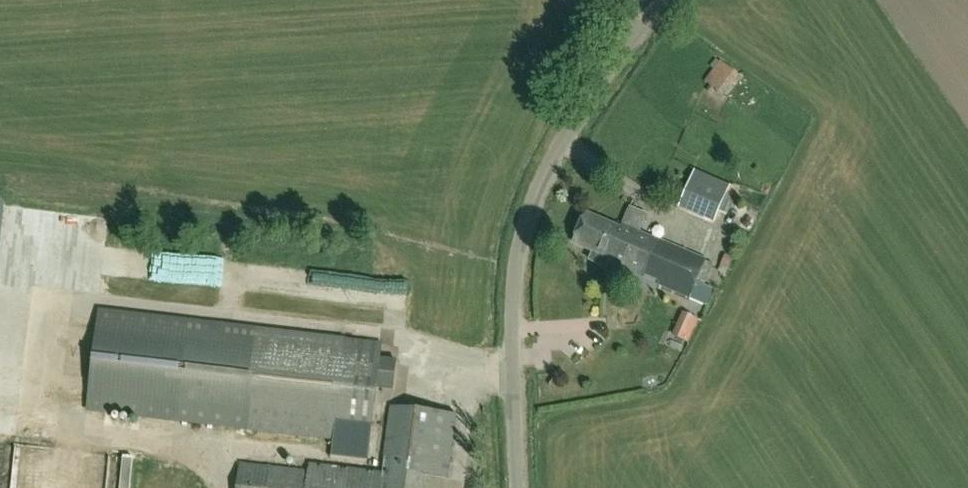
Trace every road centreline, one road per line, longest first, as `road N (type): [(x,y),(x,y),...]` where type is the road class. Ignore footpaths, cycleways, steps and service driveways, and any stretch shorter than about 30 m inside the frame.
road 1 (unclassified): [(517,487),(514,293),(529,216),(573,124),(666,0)]

